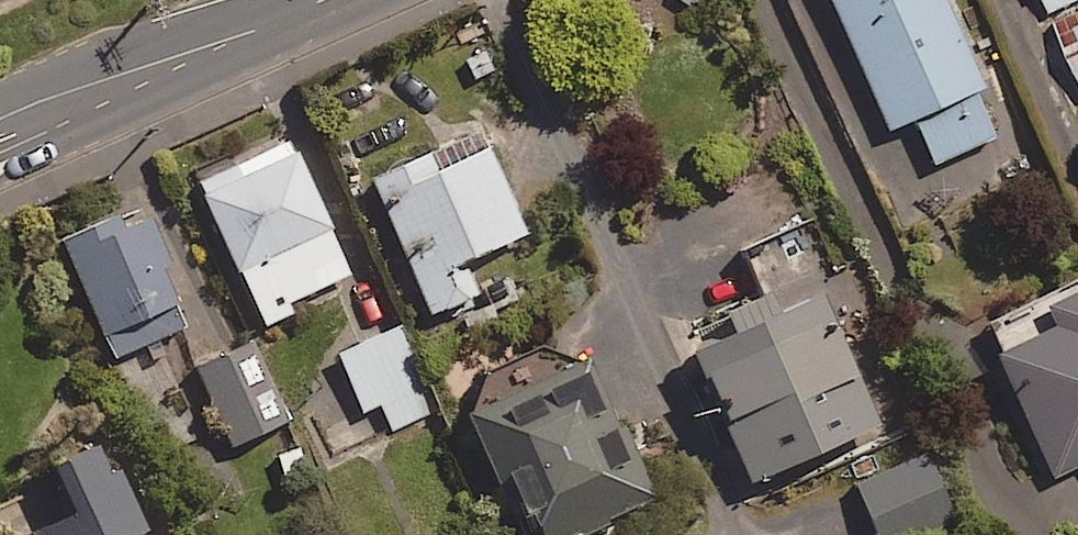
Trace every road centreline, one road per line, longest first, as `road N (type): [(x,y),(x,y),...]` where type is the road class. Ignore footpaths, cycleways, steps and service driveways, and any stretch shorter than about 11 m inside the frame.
road 1 (tertiary): [(0,120),(320,0)]

